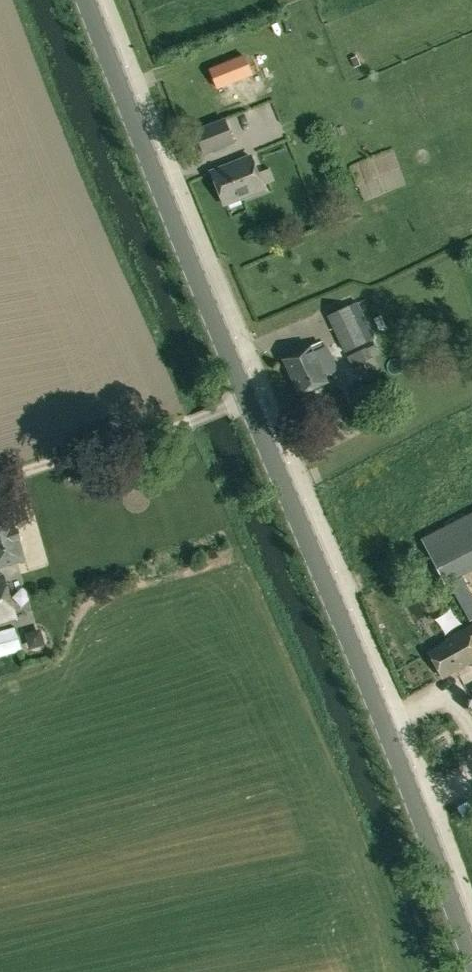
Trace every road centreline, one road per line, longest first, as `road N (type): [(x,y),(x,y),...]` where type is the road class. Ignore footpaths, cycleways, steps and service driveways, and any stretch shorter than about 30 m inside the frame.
road 1 (secondary): [(471,954),(92,0)]

